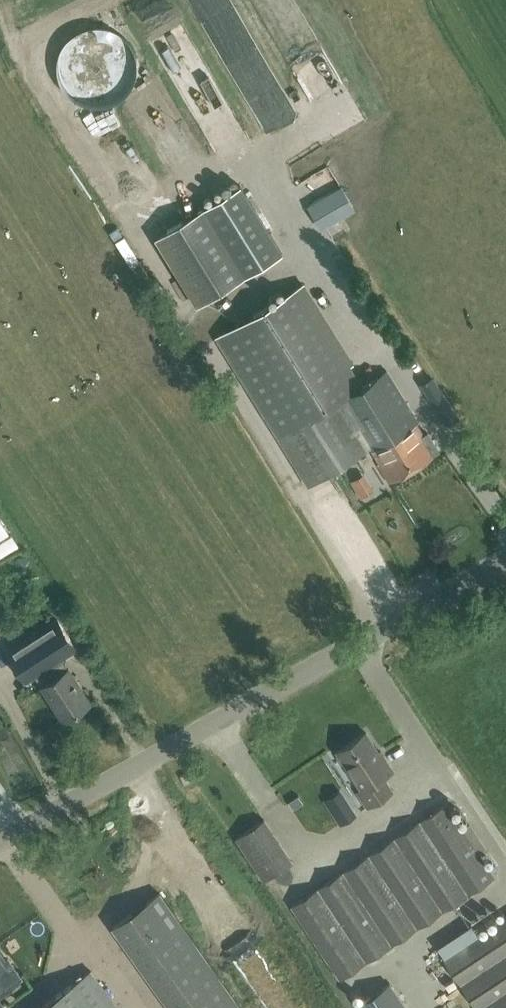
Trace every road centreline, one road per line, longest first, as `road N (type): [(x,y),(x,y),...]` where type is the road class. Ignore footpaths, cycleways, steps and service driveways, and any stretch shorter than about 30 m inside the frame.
road 1 (unclassified): [(0,846),(505,564)]

